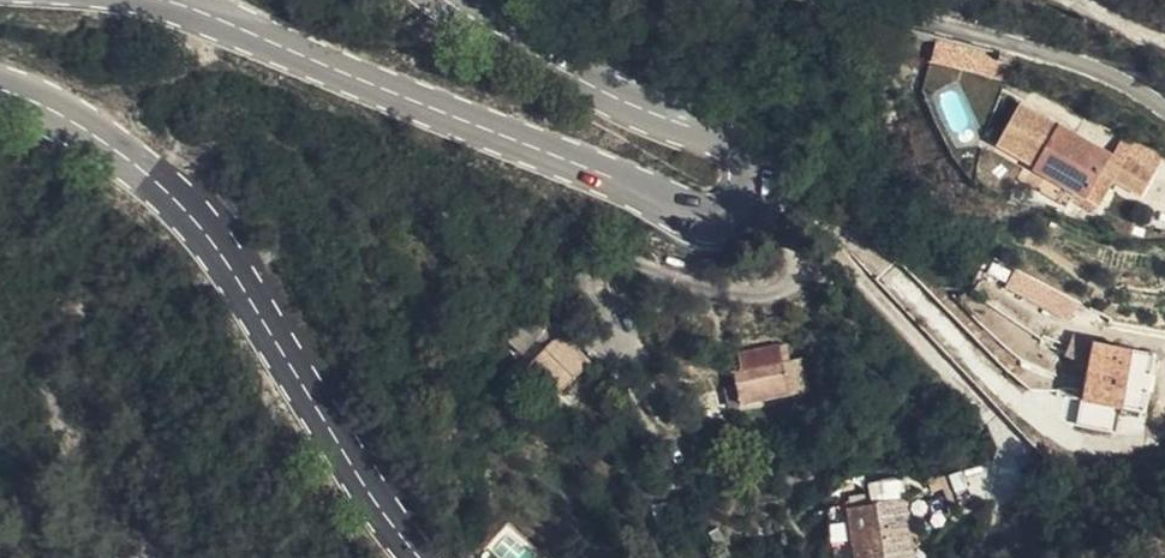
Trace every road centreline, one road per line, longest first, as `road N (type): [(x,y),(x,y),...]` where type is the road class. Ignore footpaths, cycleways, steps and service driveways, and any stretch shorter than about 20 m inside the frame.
road 1 (primary): [(162,0),(703,215),(729,216),(755,192),(758,174),(749,156),(541,59),(444,0)]
road 2 (primary): [(425,557),(377,500),(203,232),(110,148),(0,92)]
road 3 (tertiary): [(1164,110),(1089,67),(867,0)]

